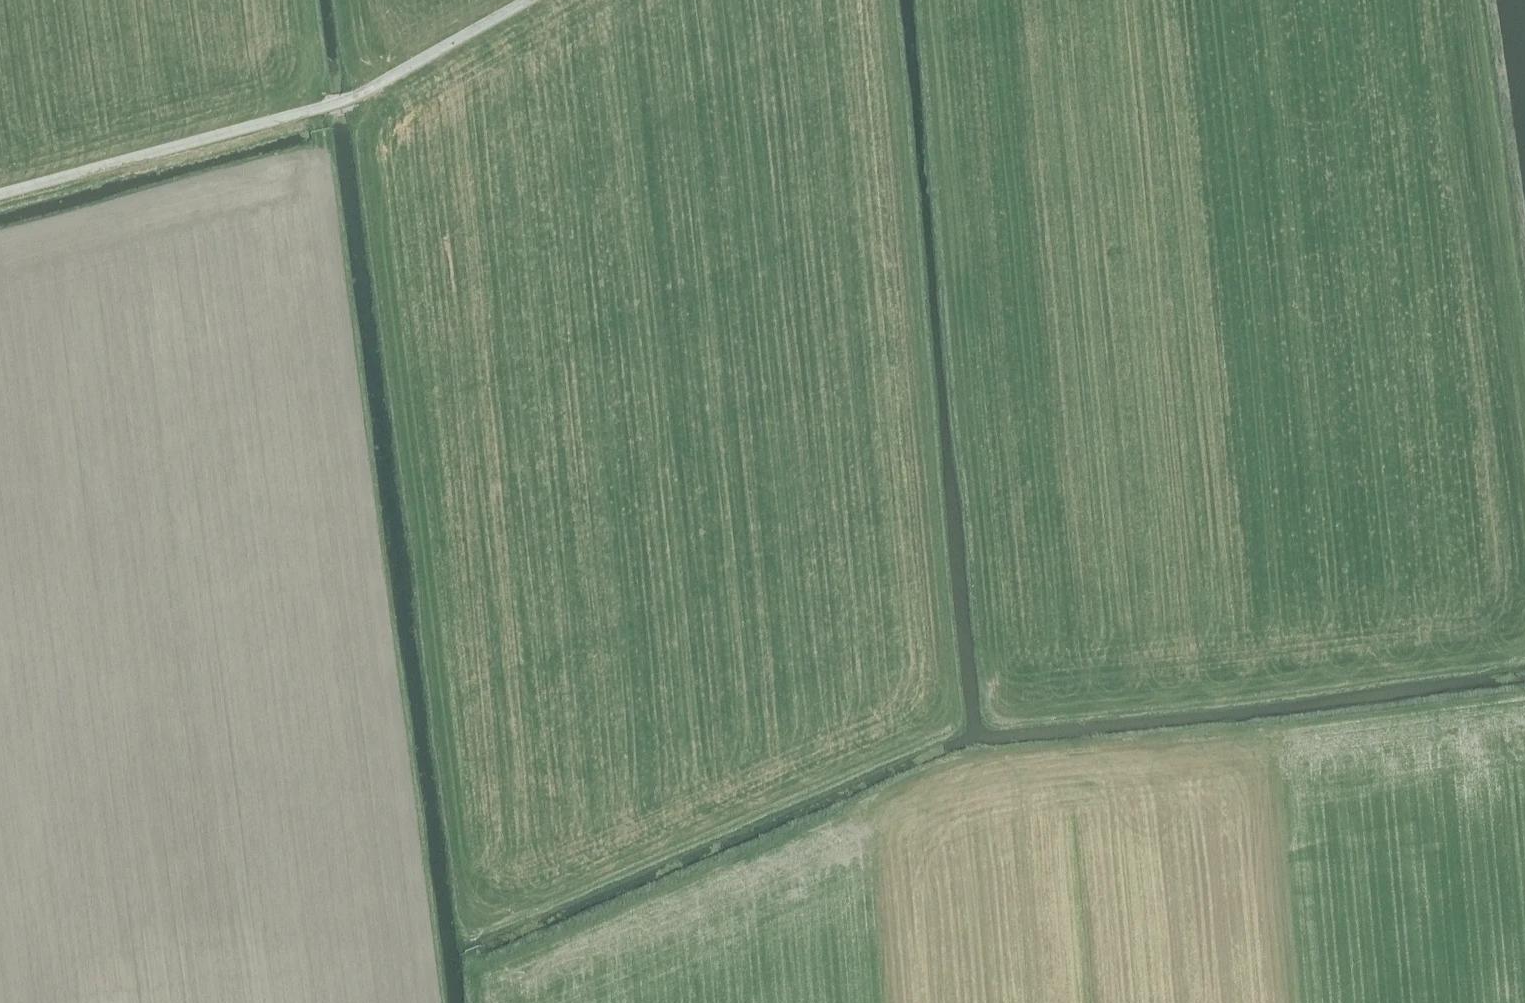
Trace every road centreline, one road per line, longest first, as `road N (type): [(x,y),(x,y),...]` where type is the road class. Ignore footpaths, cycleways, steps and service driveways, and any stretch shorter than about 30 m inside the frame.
road 1 (track): [(526,0),(341,103),(0,193)]

